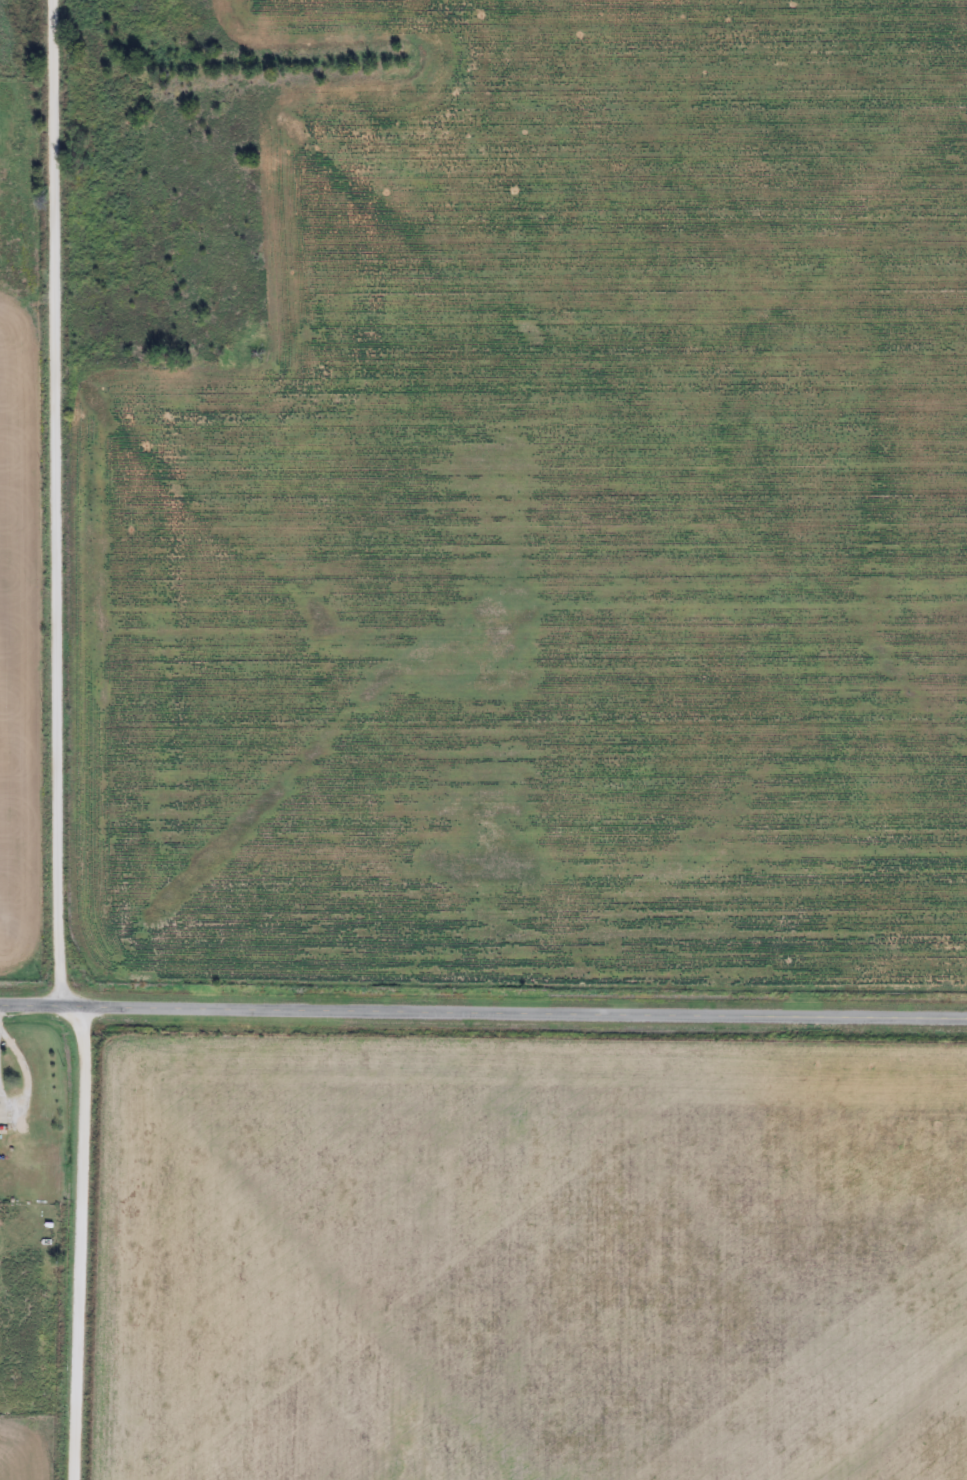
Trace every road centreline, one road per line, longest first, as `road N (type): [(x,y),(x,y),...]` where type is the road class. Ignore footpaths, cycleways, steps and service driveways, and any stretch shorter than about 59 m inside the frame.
road 1 (residential): [(64,1004),(59,0)]
road 2 (tertiary): [(0,1004),(966,1023)]
road 3 (residential): [(77,1479),(89,1003)]

